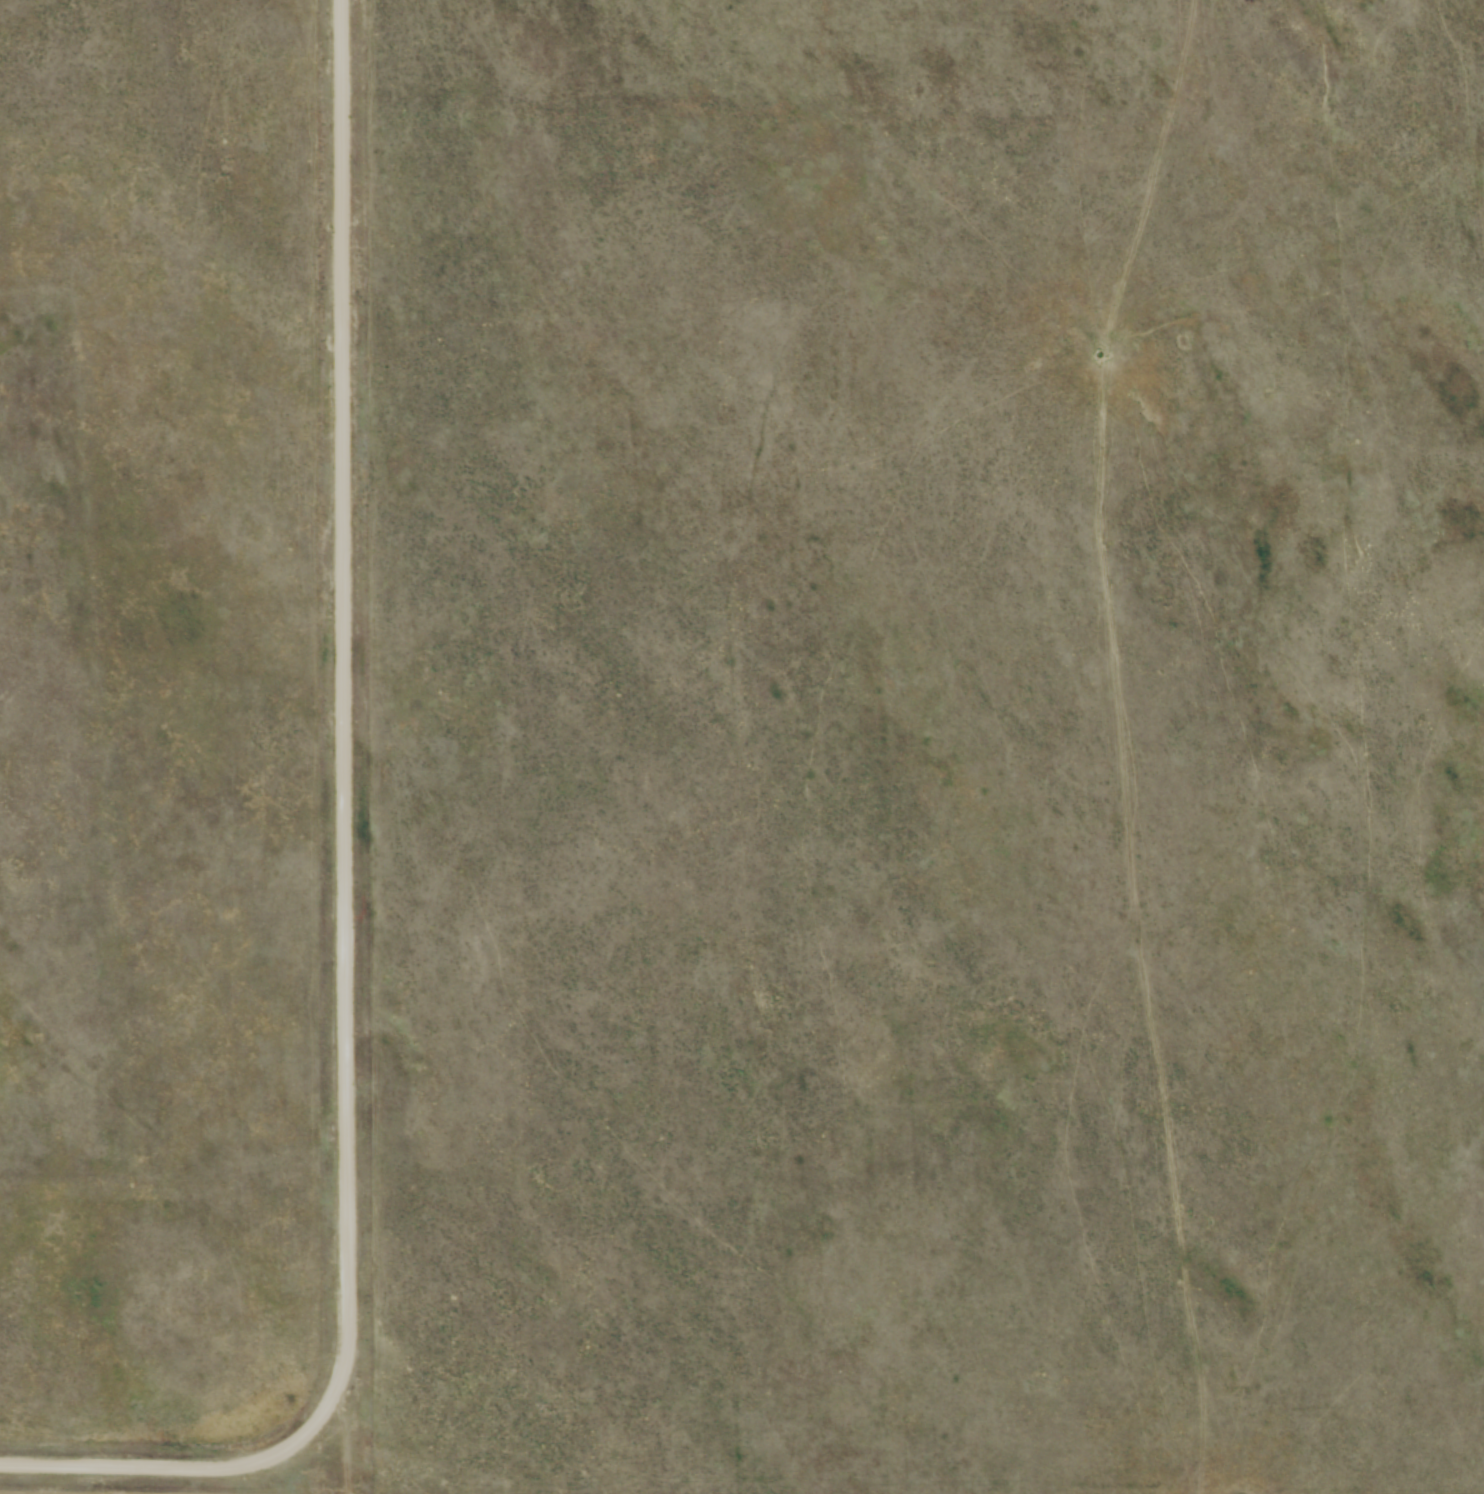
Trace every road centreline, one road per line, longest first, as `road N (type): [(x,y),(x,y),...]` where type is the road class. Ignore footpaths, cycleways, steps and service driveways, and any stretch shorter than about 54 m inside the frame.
road 1 (tertiary): [(340,0),(350,1313),(338,1392),(300,1441)]
road 2 (tertiary): [(0,1466),(246,1466),(300,1441)]

